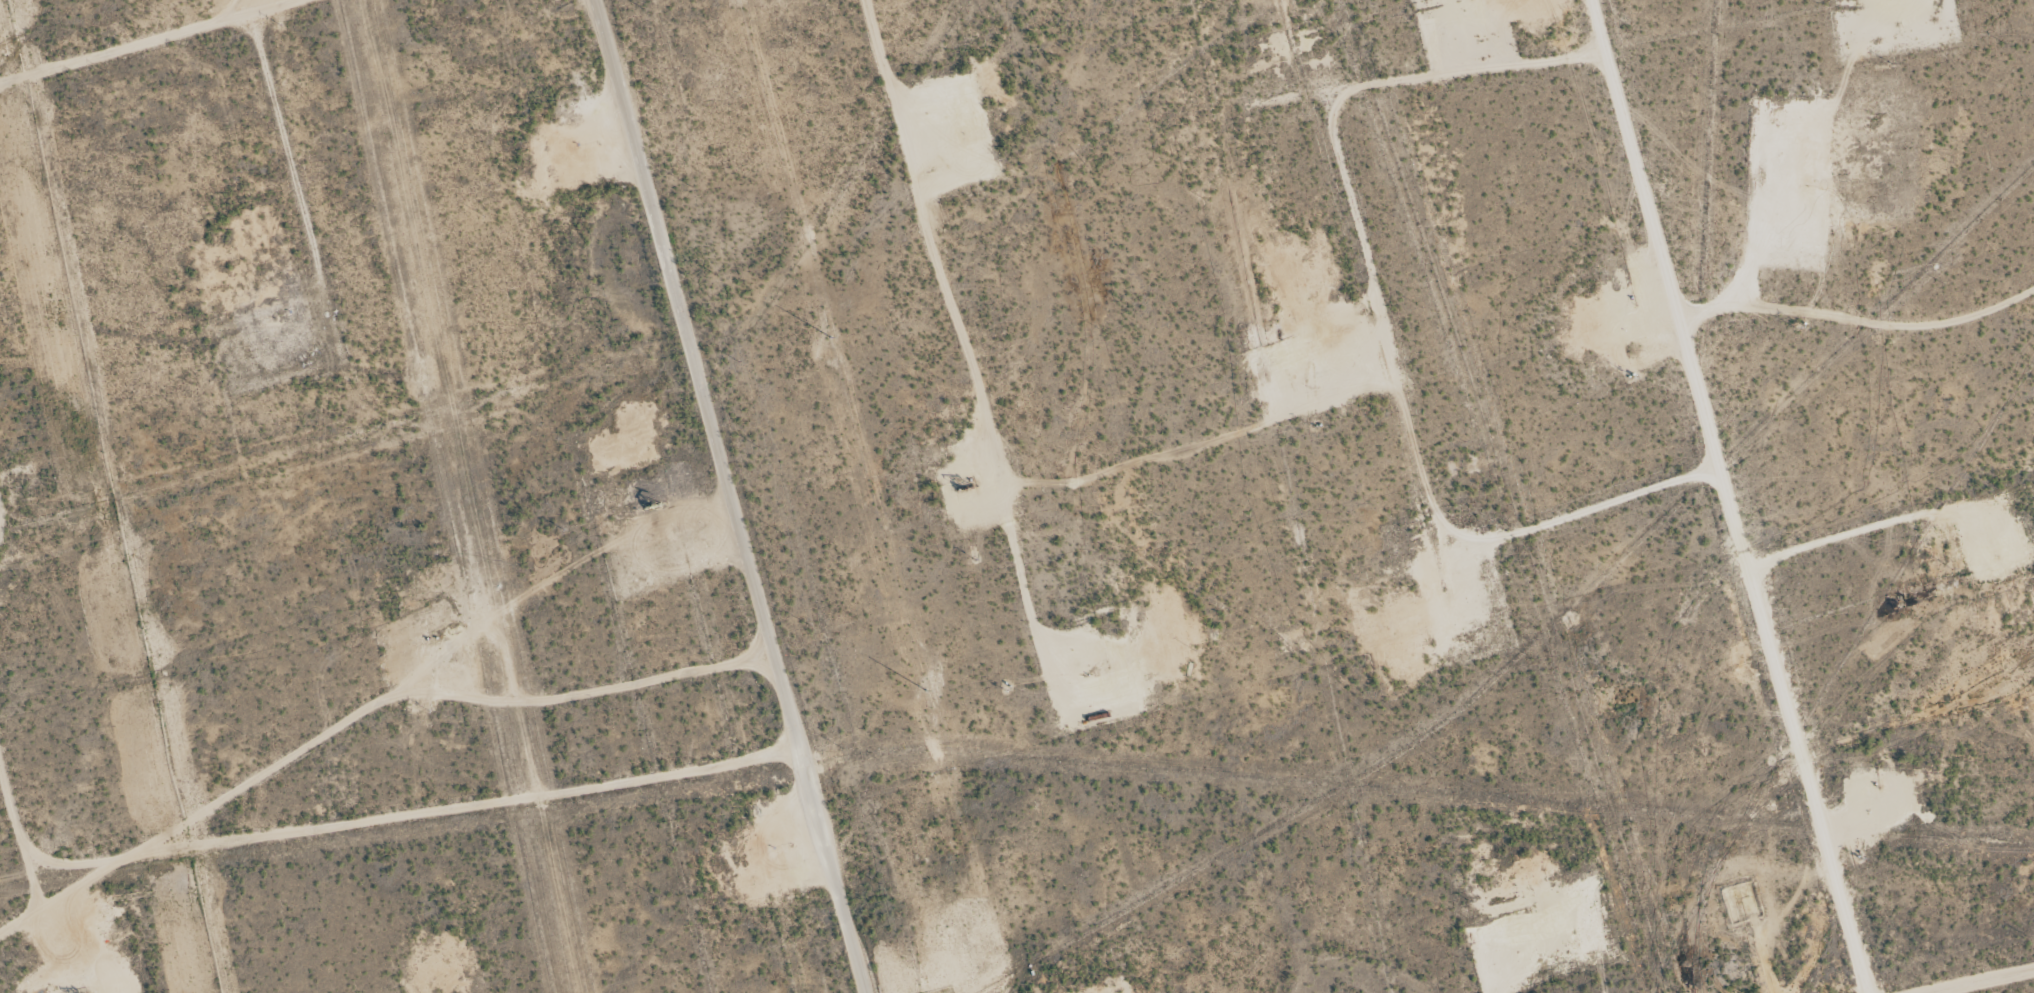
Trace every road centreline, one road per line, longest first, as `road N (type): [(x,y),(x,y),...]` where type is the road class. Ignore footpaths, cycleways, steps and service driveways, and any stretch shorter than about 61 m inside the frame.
road 1 (track): [(1917,992),(2033,964)]

